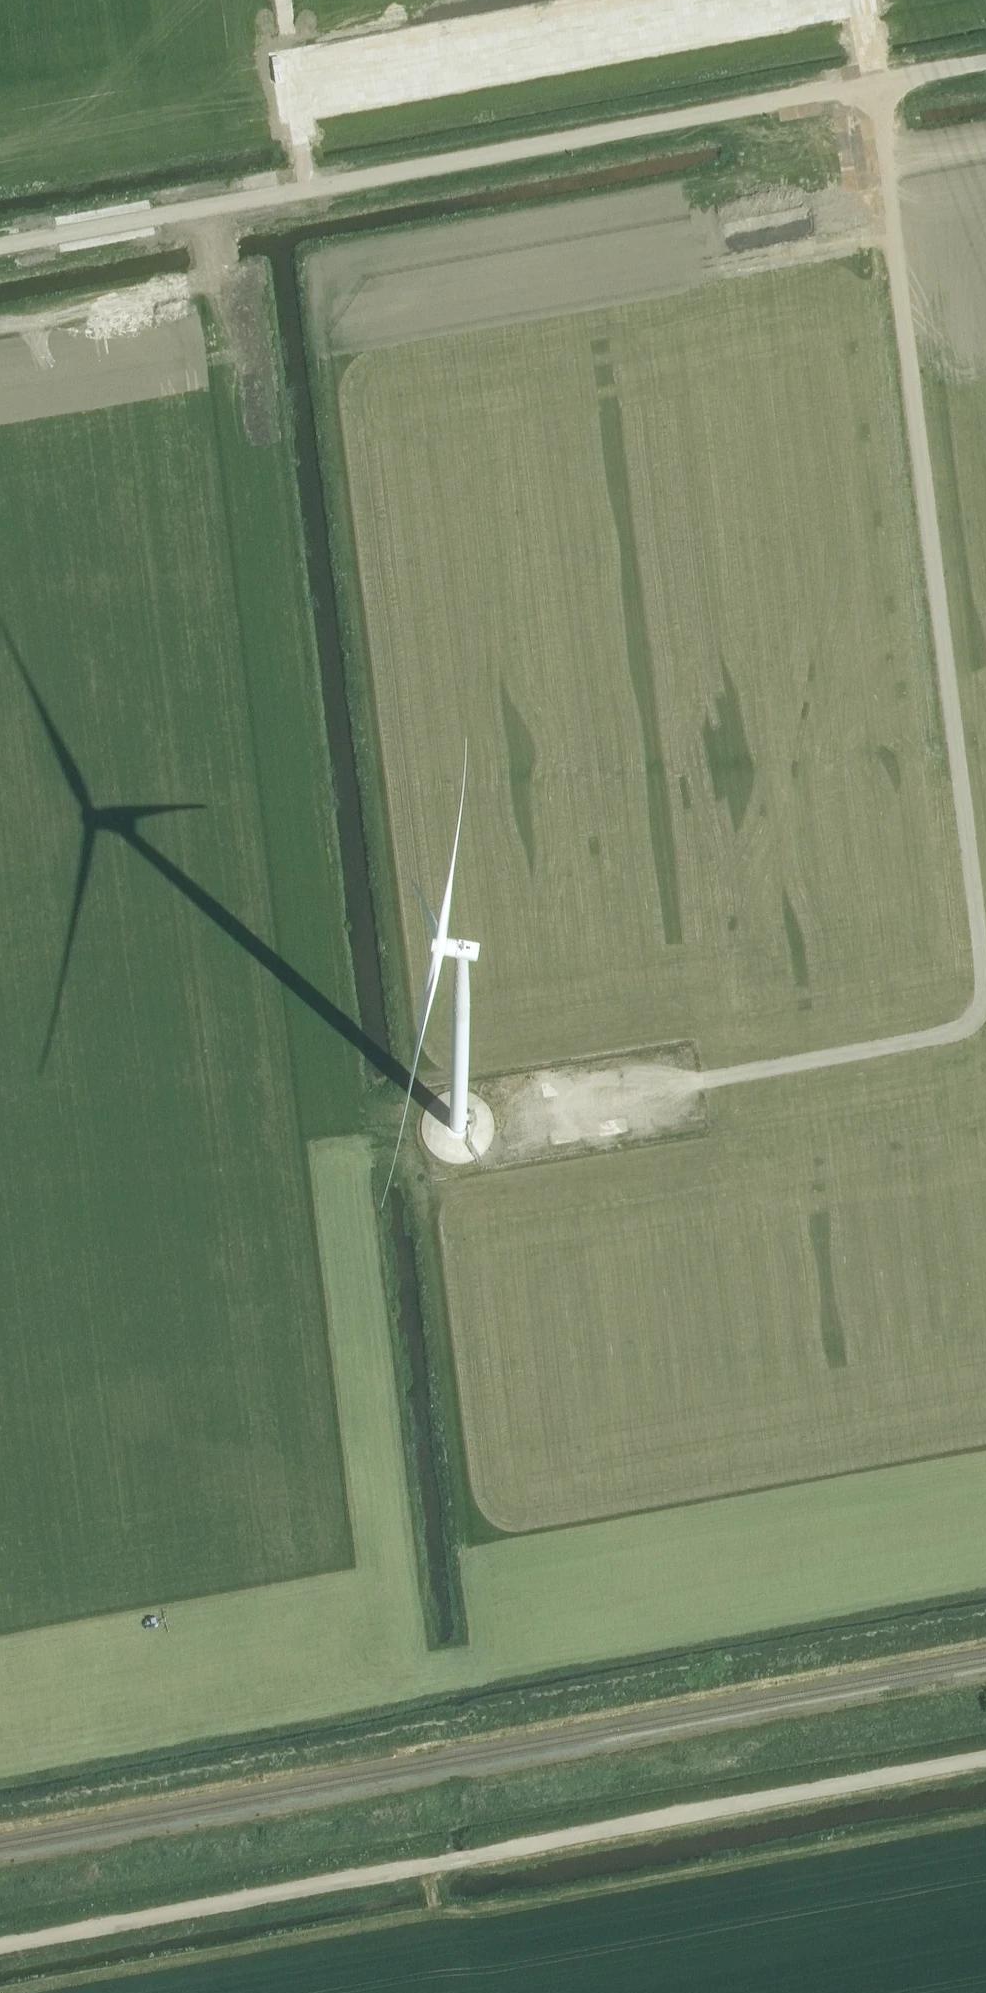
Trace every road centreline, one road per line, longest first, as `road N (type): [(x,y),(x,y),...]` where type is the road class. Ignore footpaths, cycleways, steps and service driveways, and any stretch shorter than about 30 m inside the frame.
road 1 (track): [(0,1949),(985,1758)]
road 2 (unclassified): [(0,248),(985,62)]

